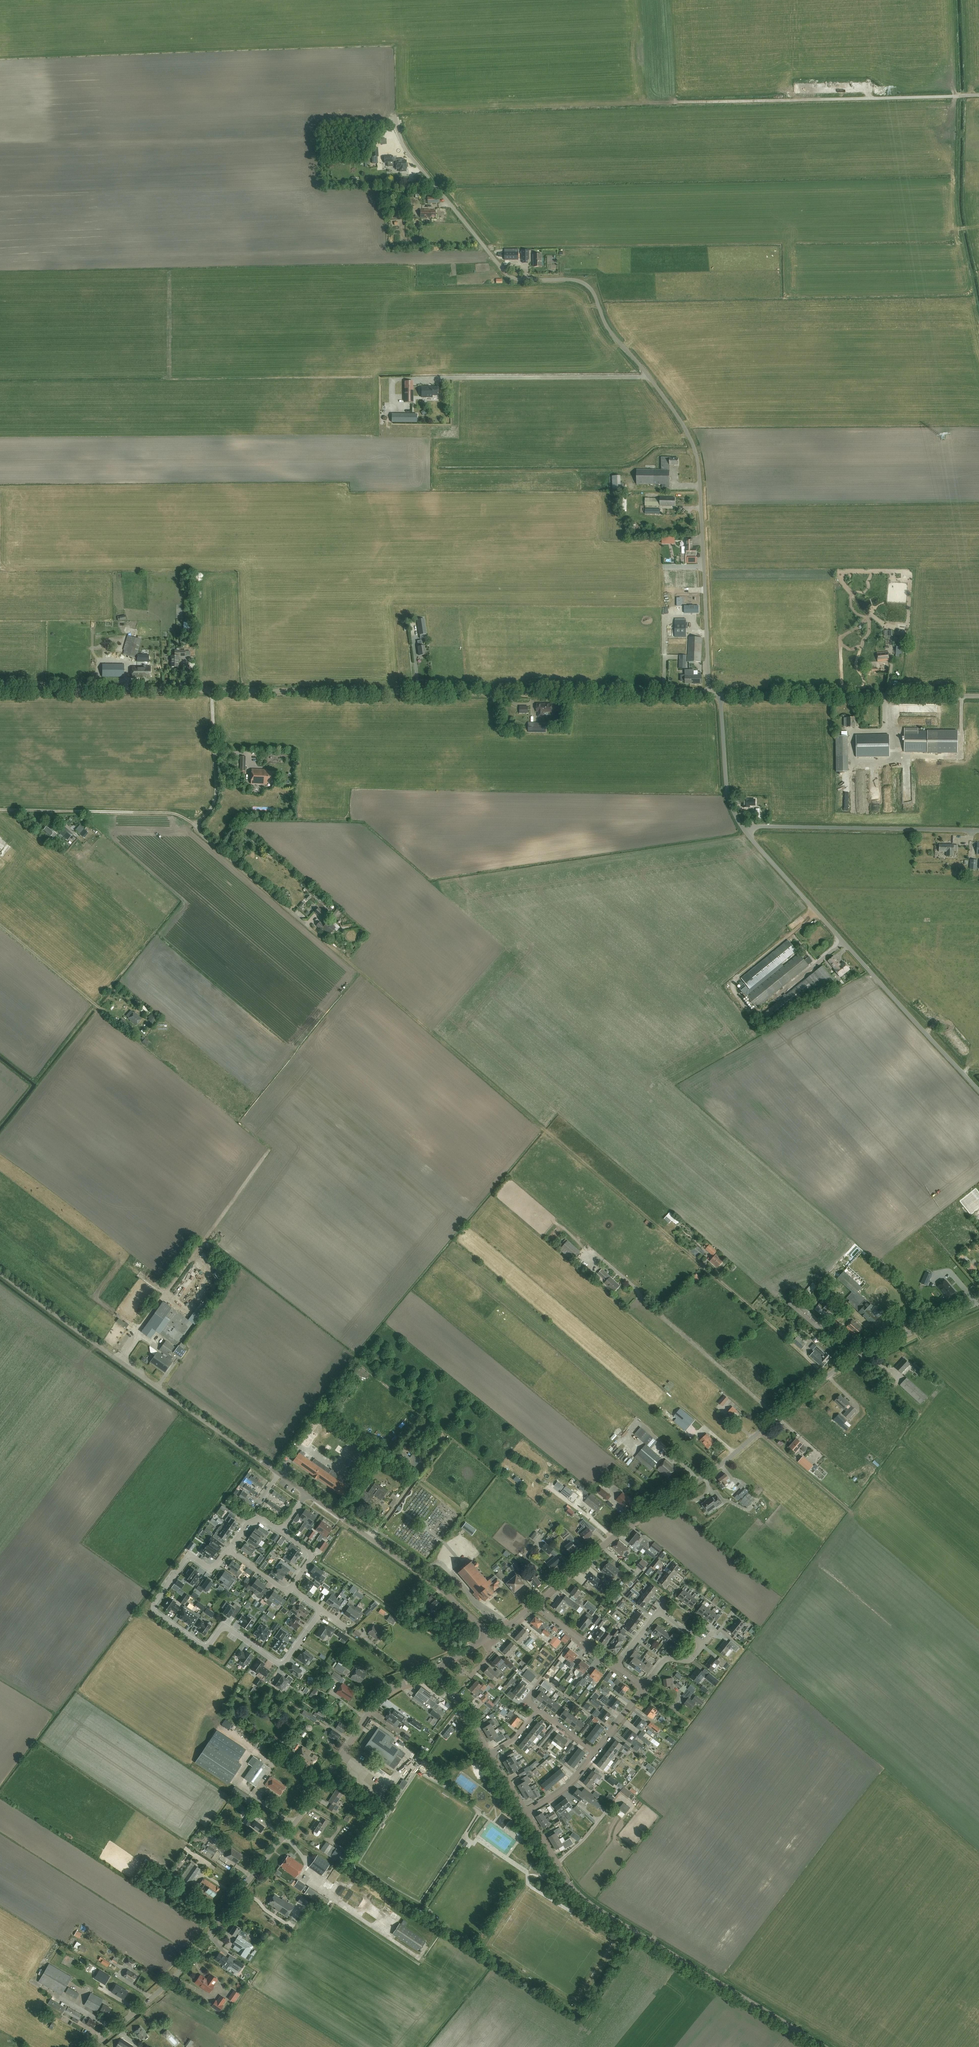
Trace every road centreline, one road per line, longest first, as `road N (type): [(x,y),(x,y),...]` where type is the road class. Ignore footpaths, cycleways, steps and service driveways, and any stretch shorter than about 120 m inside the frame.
road 1 (unclassified): [(709,694),(695,447),(607,328),(591,288),(508,275),(409,154),(394,118)]
road 2 (unclassified): [(709,694),(0,690)]
road 3 (track): [(825,1376),(311,929)]
road 4 (tertiary): [(536,1604),(825,1376),(978,1302)]
road 5 (tertiary): [(94,2046),(208,1938),(375,1703),(433,1672)]
road 6 (tertiary): [(824,2046),(588,1903),(525,1813)]
road 7 (unclassified): [(307,1494),(0,1273)]
road 8 (unclassified): [(978,1090),(747,833)]
road 9 (residential): [(322,1610),(283,1664),(229,1629),(202,1646),(156,1614),(155,1602),(186,1559),(213,1568),(229,1550)]
road 10 (unclassified): [(720,694),(978,695)]
road 11 (unclassified): [(491,1639),(441,1589),(307,1494)]
road 12 (unclassified): [(978,830),(760,826),(747,833)]
road 13 (track): [(0,810),(168,813),(197,822)]
road 14 (track): [(197,822),(311,929)]
road 15 (unclassified): [(747,833),(725,788),(720,694)]
road 16 (track): [(197,822),(217,796),(213,690)]
road 17 (track): [(0,924),(102,1010)]
road 18 (track): [(853,1513),(759,1432)]

